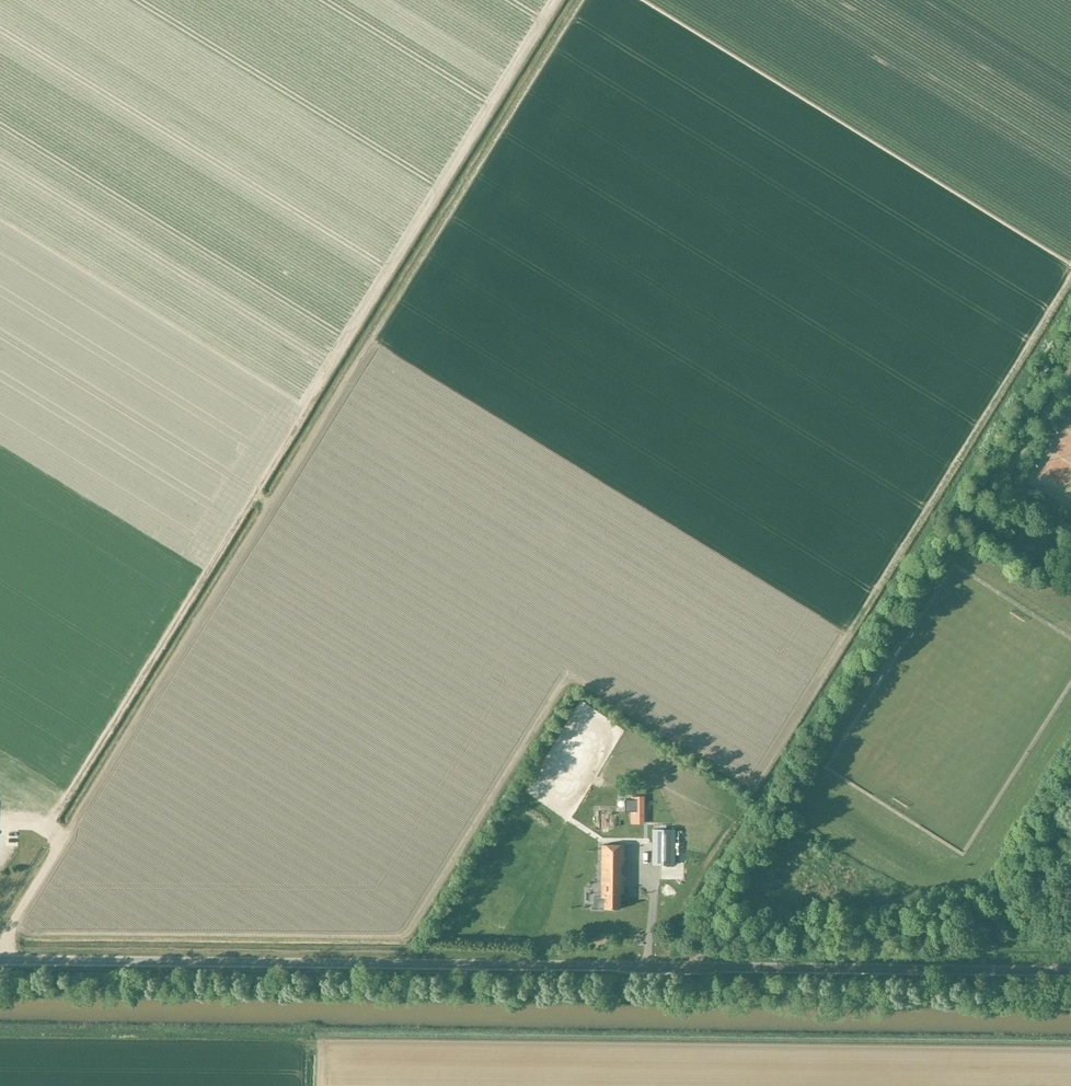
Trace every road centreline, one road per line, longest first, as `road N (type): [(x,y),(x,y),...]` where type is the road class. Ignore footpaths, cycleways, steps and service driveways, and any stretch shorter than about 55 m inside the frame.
road 1 (unclassified): [(1070,972),(0,960)]

